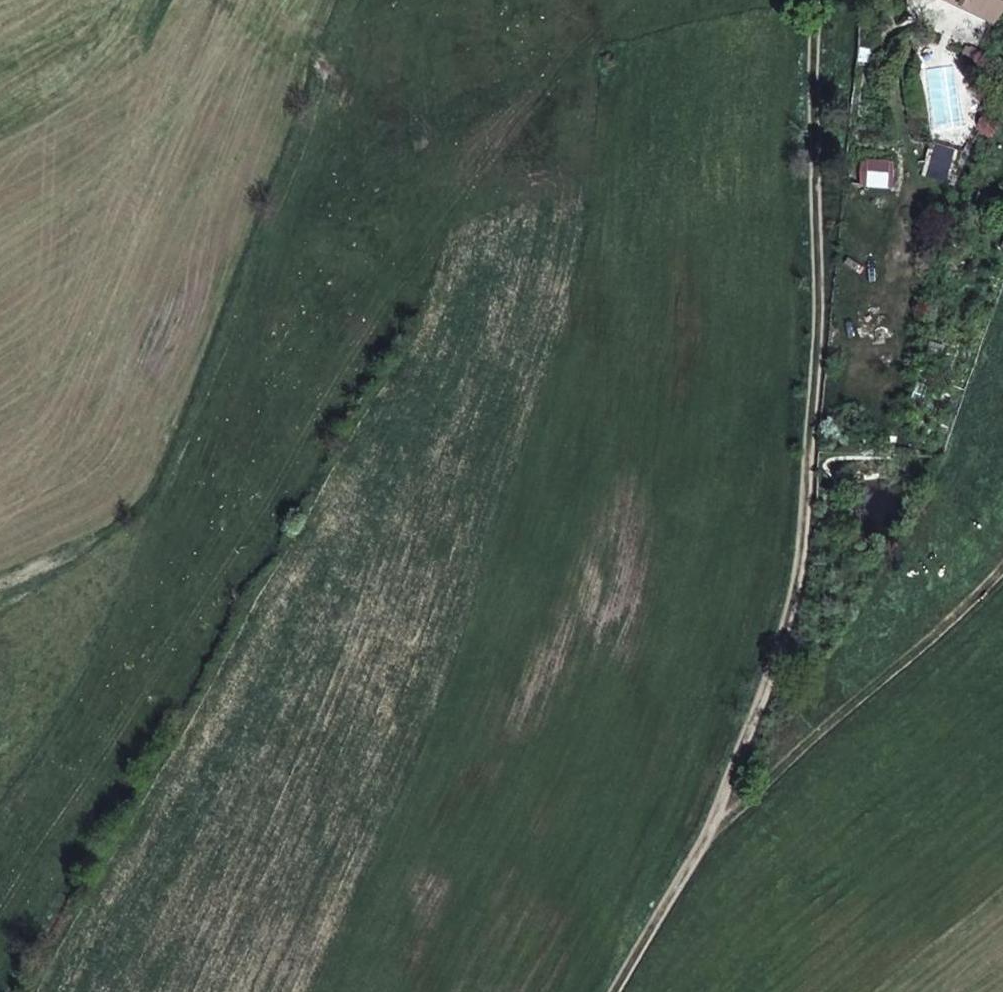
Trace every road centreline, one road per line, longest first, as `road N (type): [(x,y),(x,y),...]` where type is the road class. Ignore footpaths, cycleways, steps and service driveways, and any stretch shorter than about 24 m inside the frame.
road 1 (track): [(617,991),(721,815),(799,581),(822,273),(817,0)]
road 2 (track): [(1002,570),(939,635),(721,815)]

